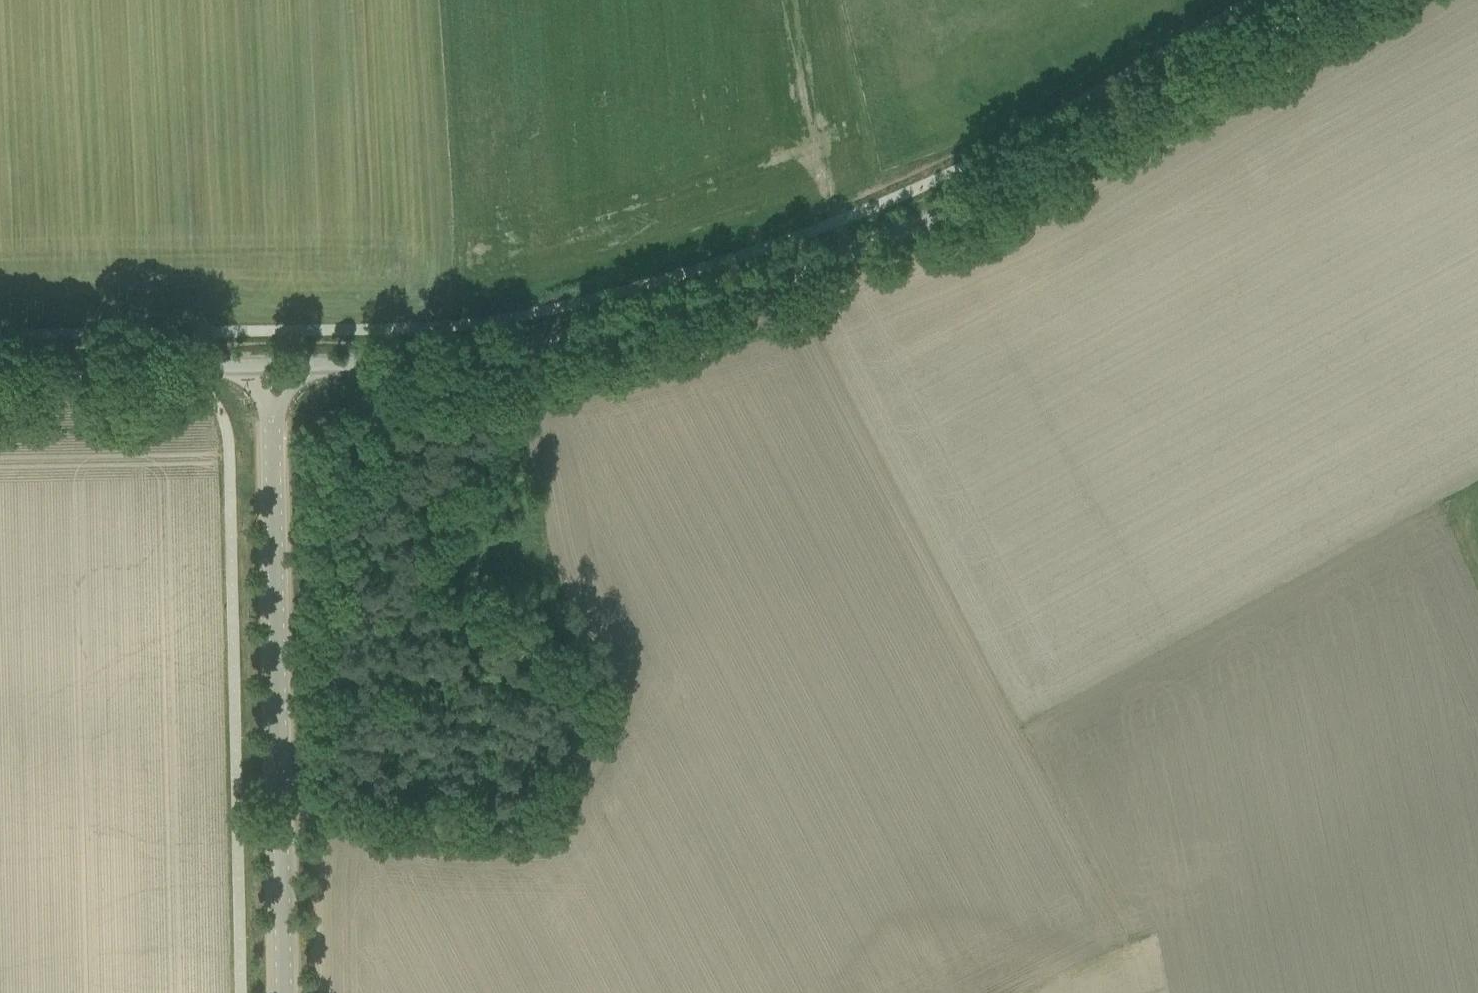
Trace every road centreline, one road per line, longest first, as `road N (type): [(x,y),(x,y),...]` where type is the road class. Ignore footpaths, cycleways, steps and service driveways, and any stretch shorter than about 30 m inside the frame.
road 1 (tertiary): [(275,365),(611,338),(728,307),(994,191),(1322,0)]
road 2 (tertiary): [(285,992),(275,365)]
road 3 (tertiary): [(0,368),(275,365)]

